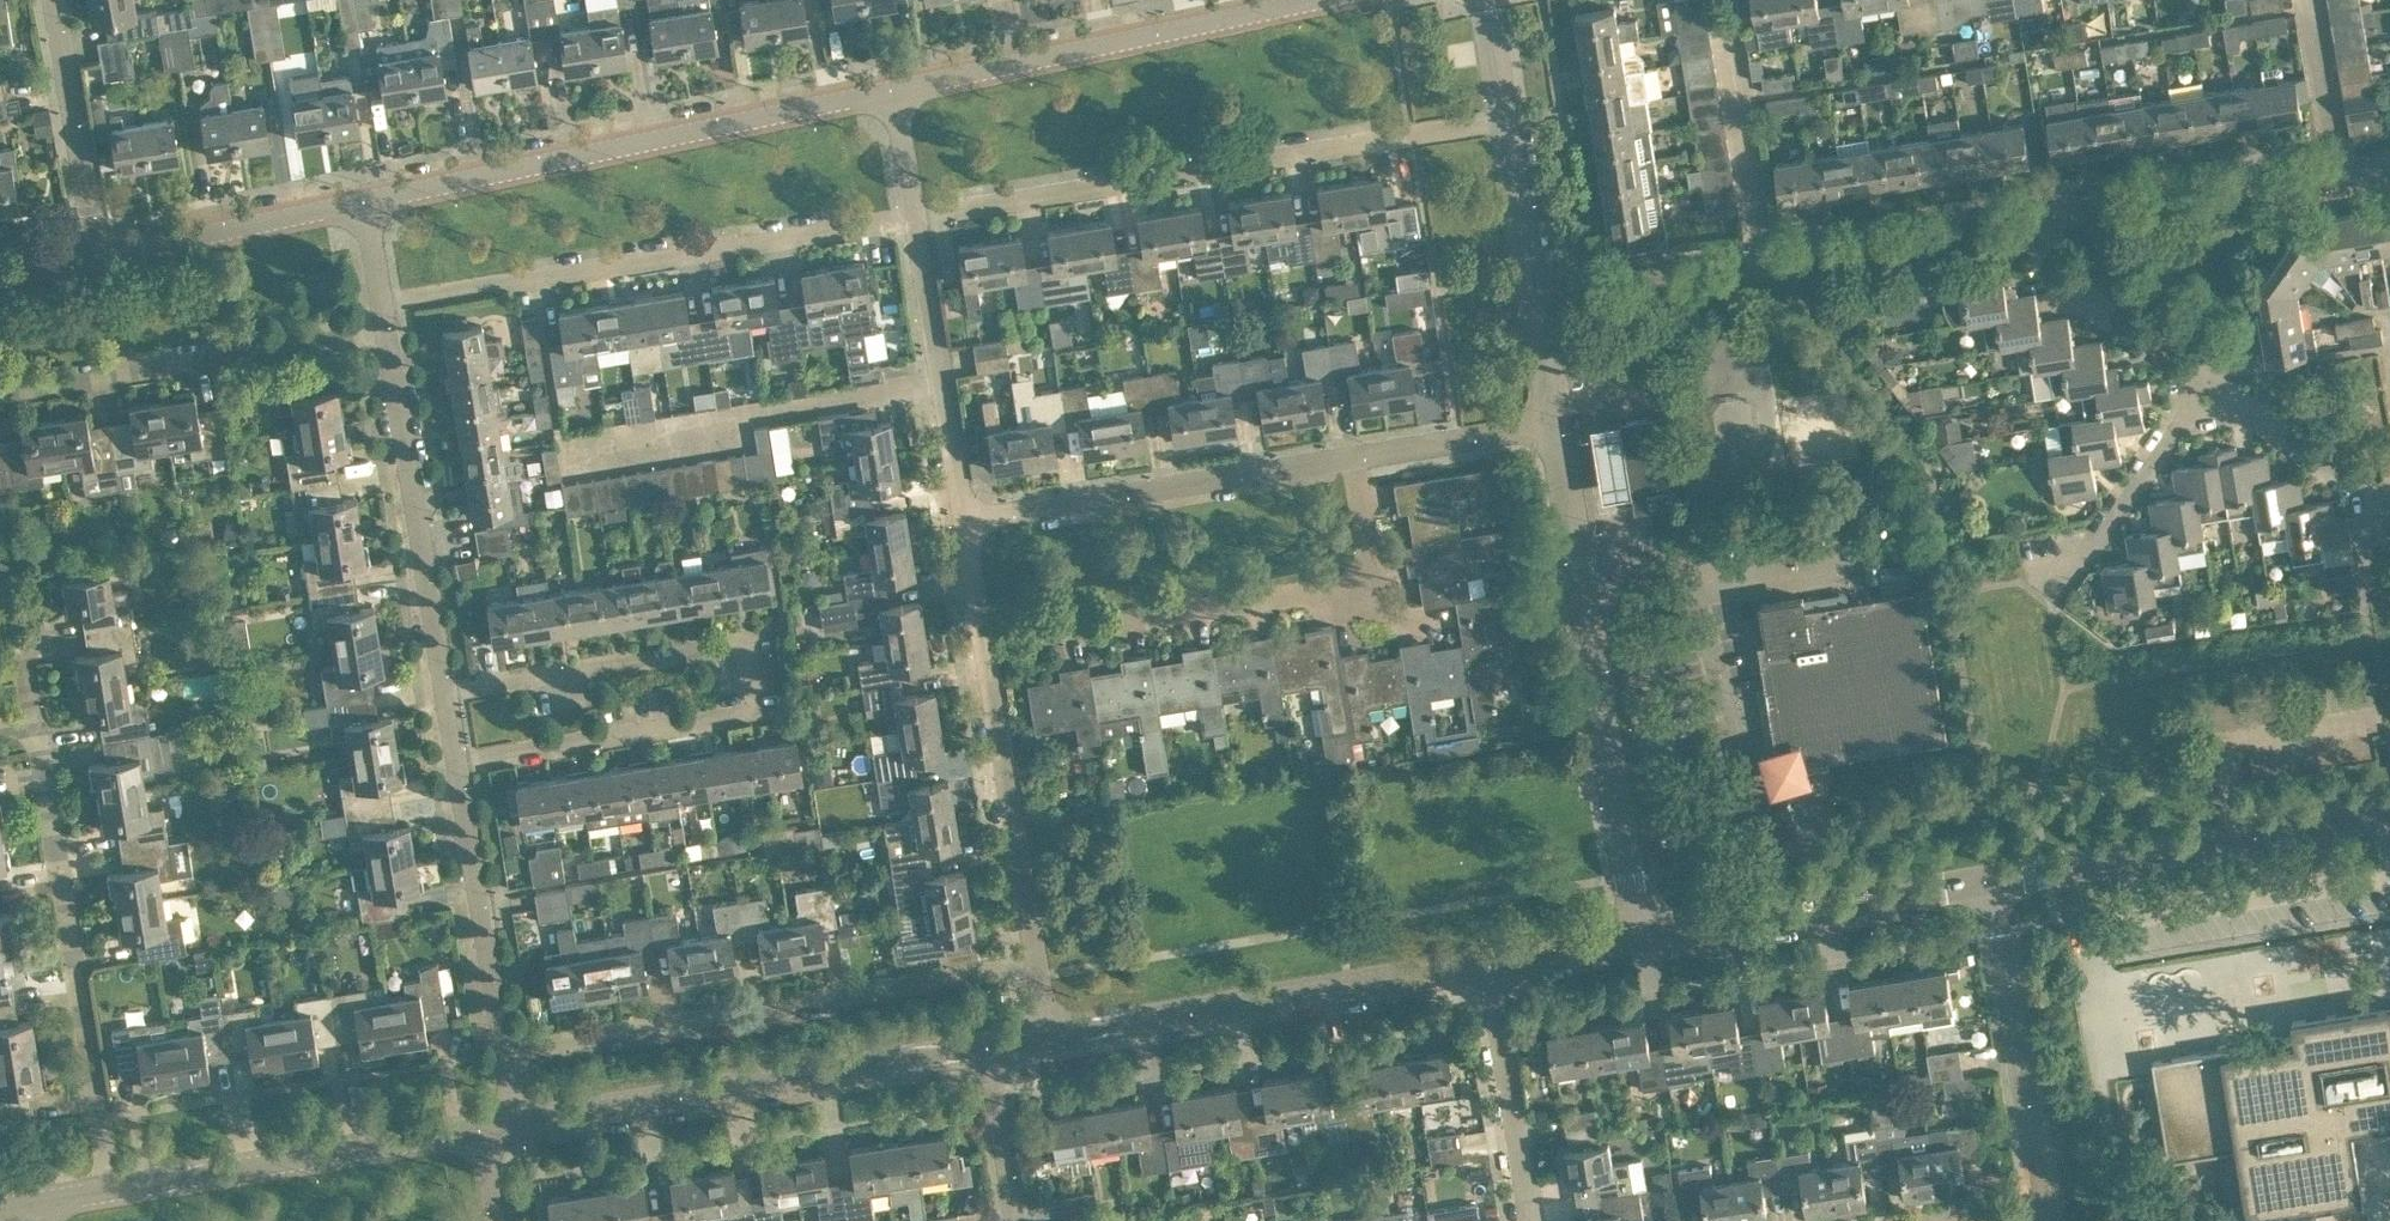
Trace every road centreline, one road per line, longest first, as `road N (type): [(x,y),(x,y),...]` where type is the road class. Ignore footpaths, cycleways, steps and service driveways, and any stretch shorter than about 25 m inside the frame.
road 1 (residential): [(459,758),(768,706),(756,637),(448,689)]
road 2 (residential): [(912,219),(1504,123)]
road 3 (residential): [(363,197),(890,87)]
road 4 (residential): [(381,301),(912,219)]
road 5 (residential): [(984,652),(1379,592),(1353,457)]
road 6 (residential): [(509,1047),(1035,961)]
road 7 (residential): [(1640,935),(1555,427)]
road 8 (residential): [(1534,300),(2018,223)]
road 9 (residential): [(109,1187),(33,713)]
road 10 (residential): [(521,1119),(984,1043)]
road 11 (residential): [(1048,1034),(1484,960)]
road 12 (residential): [(890,87),(1304,0)]
road 13 (residential): [(1994,875),(2389,811)]
road 14 (residential): [(961,515),(1353,457)]
road 15 (residential): [(0,404),(387,338)]
road 16 (residential): [(561,444),(939,381)]
road 17 (residential): [(109,1187),(485,1125)]
road 18 (residential): [(2018,223),(2389,163)]
road 19 (residential): [(1640,935),(1994,875)]
road 20 (residential): [(448,689),(387,338)]
road 21 (residential): [(2047,1211),(1994,875)]
road 22 (residential): [(1035,961),(984,652)]
road 23 (residential): [(509,1047),(459,758)]
road 24 (residential): [(98,253),(363,197)]
road 25 (residential): [(1528,1220),(1484,960)]
road 26 (residential): [(98,253),(50,0)]
road 27 (residential): [(2049,578),(2073,568),(2205,385)]
road 28 (residential): [(2205,385),(2079,300),(2018,223)]
road 29 (residential): [(2389,502),(2205,385)]
road 30 (residential): [(1353,457),(1555,427)]
road 31 (residential): [(1014,1220),(984,1043)]
road 32 (residential): [(1534,300),(1504,123)]
road 33 (residential): [(939,381),(912,219)]
road 34 (residential): [(1484,960),(1640,935)]
road 35 (residential): [(984,652),(961,515)]
road 36 (residential): [(961,515),(939,381)]
road 37 (residential): [(912,219),(890,87)]
road 38 (residential): [(1555,427),(1534,300)]
road 39 (residential): [(1504,123),(1484,0)]

